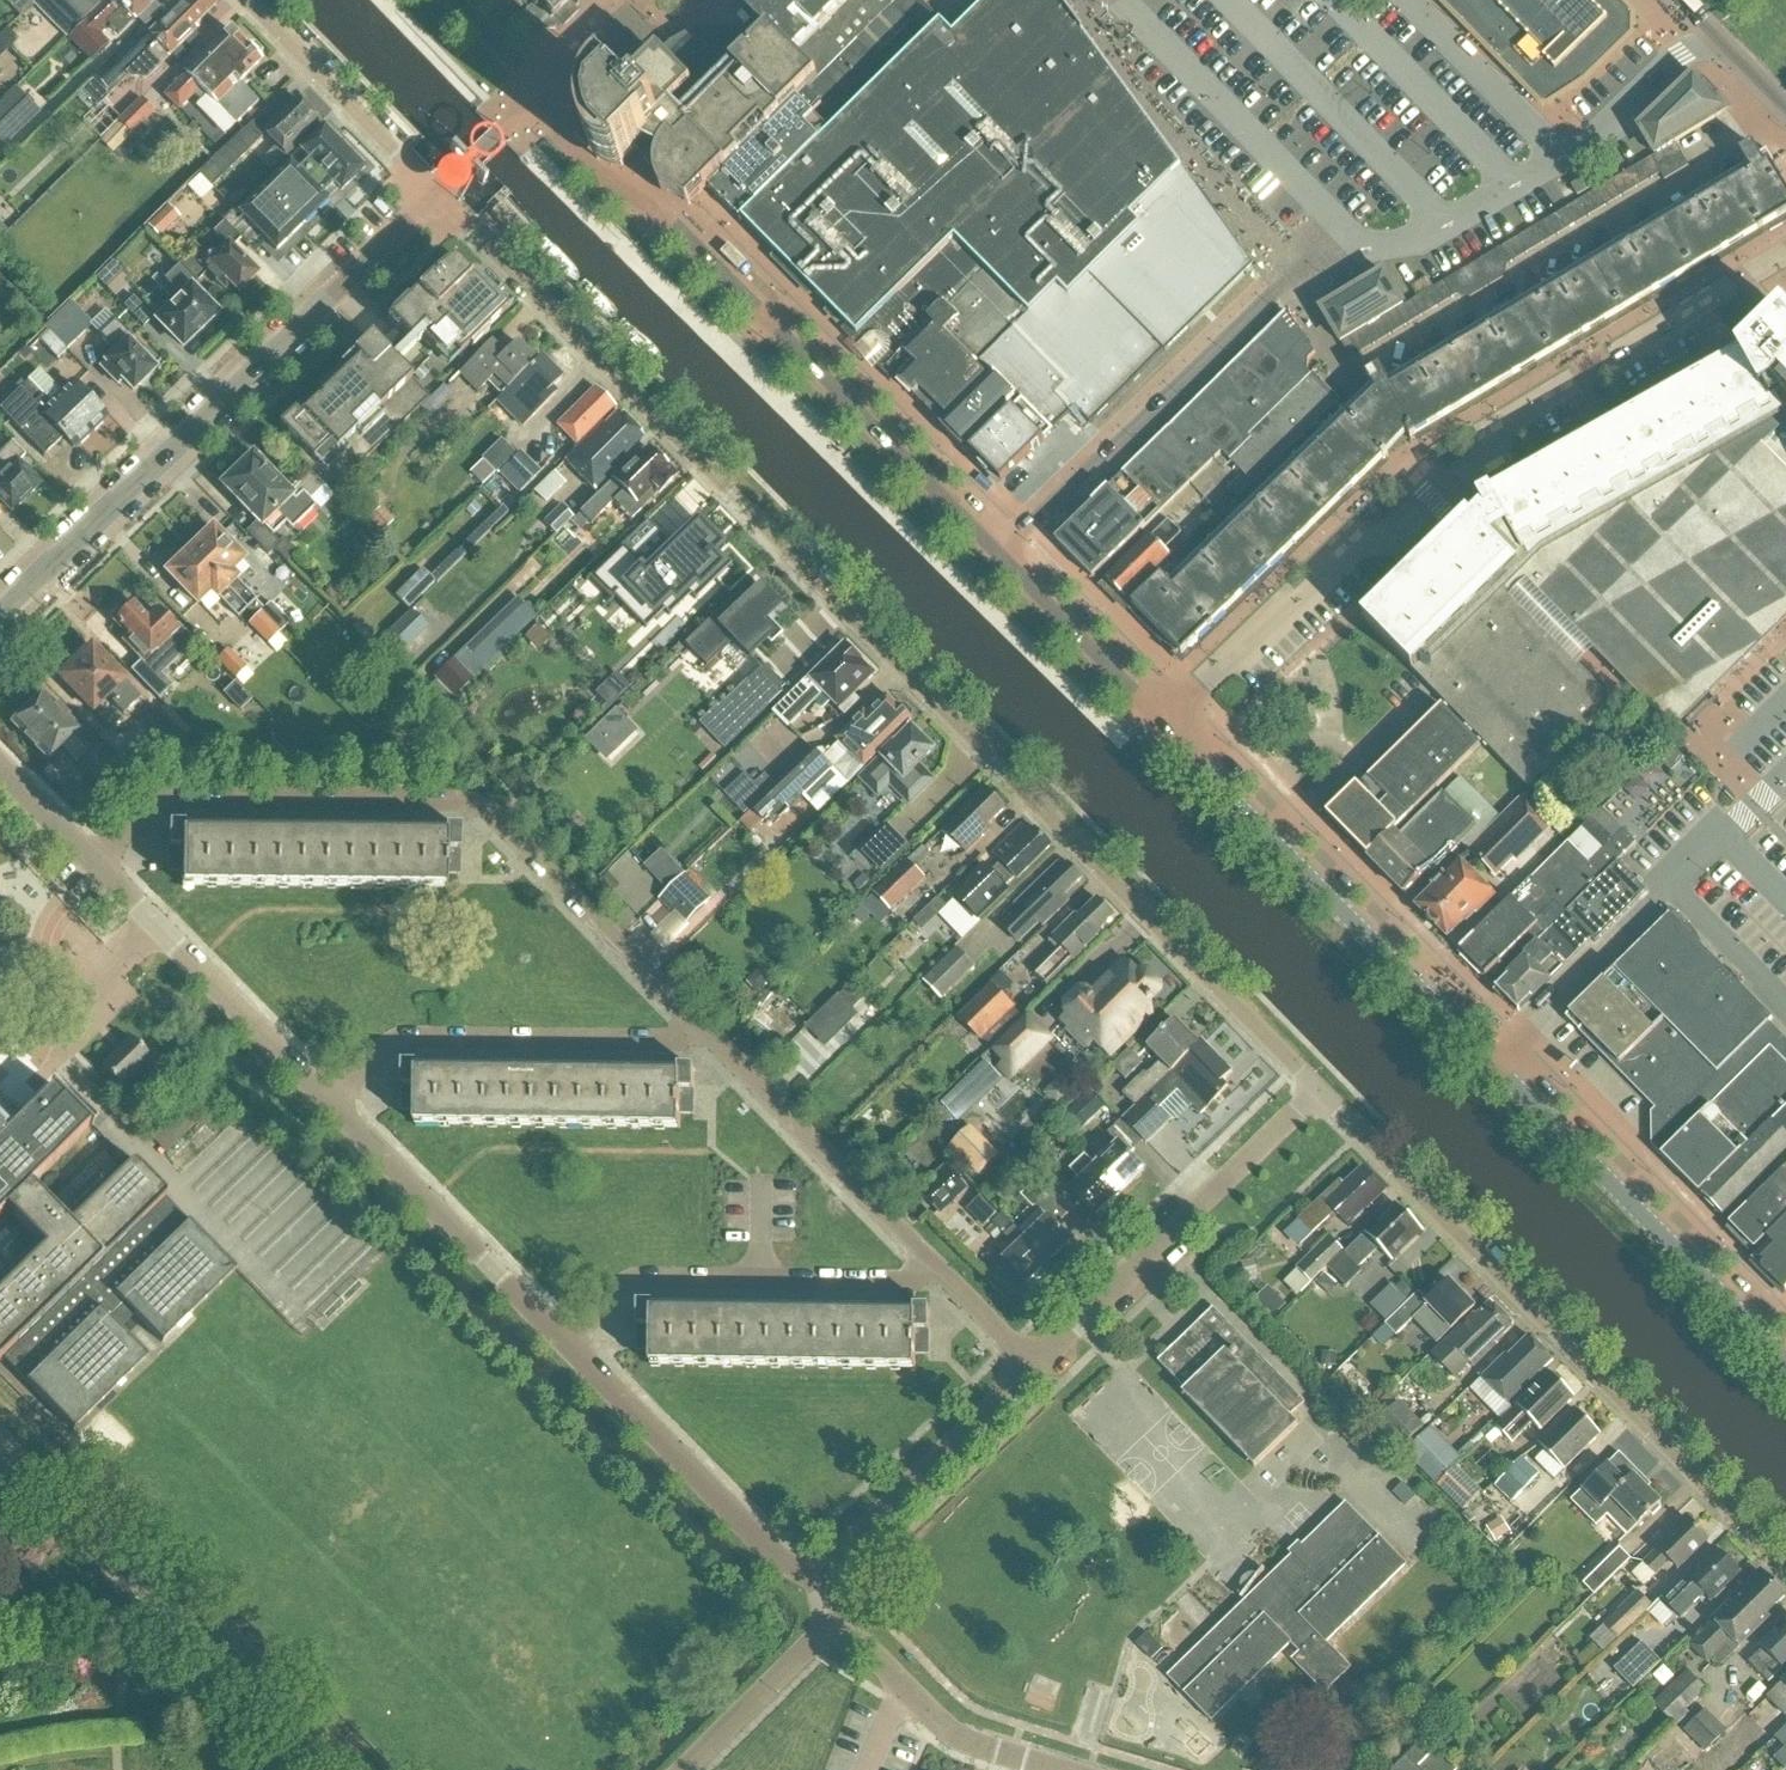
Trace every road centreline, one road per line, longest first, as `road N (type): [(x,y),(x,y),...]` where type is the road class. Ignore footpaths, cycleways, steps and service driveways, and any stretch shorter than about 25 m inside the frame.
road 1 (unclassified): [(1311,1102),(431,195)]
road 2 (tertiary): [(537,86),(601,180),(702,246),(1161,719)]
road 3 (residential): [(1161,719),(1352,546),(1390,536),(1489,456),(1510,418),(1785,257)]
road 4 (residential): [(701,1031),(496,820),(469,804),(166,801),(145,812),(96,865)]
road 5 (unclassified): [(1785,1575),(1311,1102)]
road 6 (unclassified): [(0,618),(431,195)]
road 7 (tertiary): [(1161,719),(1494,1063)]
road 8 (unclassified): [(327,1769),(0,1442)]
road 9 (tertiary): [(1494,1063),(1785,1361)]
road 10 (residential): [(1494,1063),(1785,773)]
road 11 (residential): [(329,1105),(380,1052),(408,1042),(672,1043),(701,1031)]
road 12 (residential): [(568,1343),(618,1290),(641,1280),(908,1284),(938,1270)]
road 13 (residential): [(1038,1368),(1311,1102)]
road 14 (residential): [(812,1580),(784,1565),(568,1343)]
road 15 (residential): [(568,1343),(329,1105)]
road 16 (residential): [(938,1270),(701,1031)]
road 17 (residential): [(329,1105),(96,865)]
road 18 (residential): [(812,1580),(1038,1368)]
road 19 (residential): [(240,0),(431,195)]
road 20 (residential): [(1054,1769),(951,1731),(866,1648),(831,1634)]
road 21 (residential): [(686,1769),(831,1634)]
road 22 (residential): [(431,195),(537,86)]
road 23 (residential): [(1038,1368),(938,1270)]
road 24 (residential): [(96,865),(0,767)]

